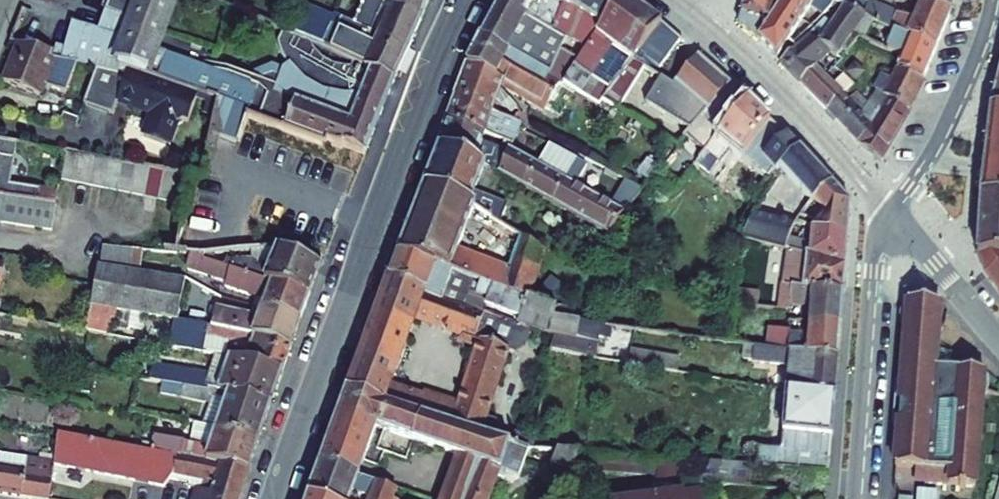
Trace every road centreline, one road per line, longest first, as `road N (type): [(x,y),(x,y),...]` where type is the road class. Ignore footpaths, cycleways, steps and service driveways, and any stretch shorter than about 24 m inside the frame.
road 1 (tertiary): [(464,0),(277,498)]
road 2 (residential): [(678,0),(765,74),(892,213)]
road 3 (residential): [(853,498),(870,270),(876,237),(892,213)]
road 4 (residential): [(994,0),(944,133),(892,213)]
road 5 (residential): [(892,213),(998,340)]

